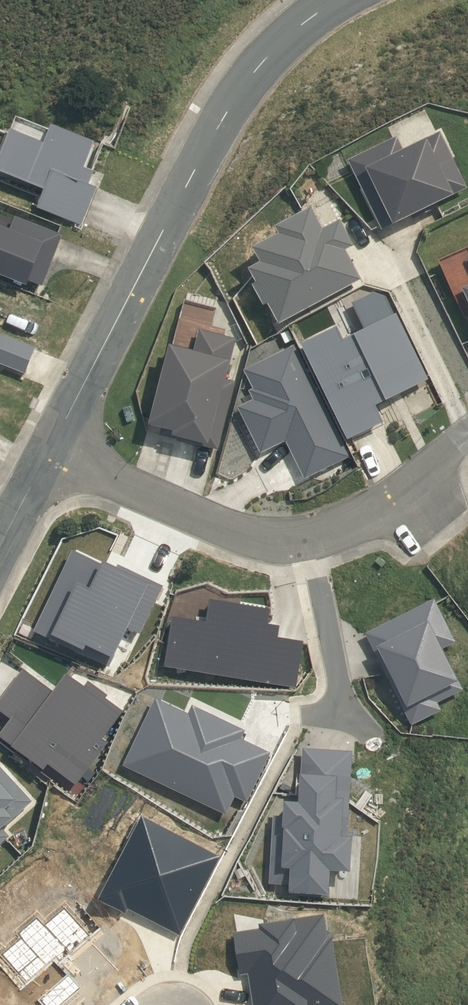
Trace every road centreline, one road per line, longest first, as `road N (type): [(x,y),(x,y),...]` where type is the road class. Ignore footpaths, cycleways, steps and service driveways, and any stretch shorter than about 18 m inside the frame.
road 1 (residential): [(58,457),(235,113),(283,47),(347,0)]
road 2 (residential): [(58,457),(140,500),(230,532),(304,540)]
road 3 (residential): [(304,540),(365,522),(467,444)]
road 4 (residential): [(304,540),(343,711)]

